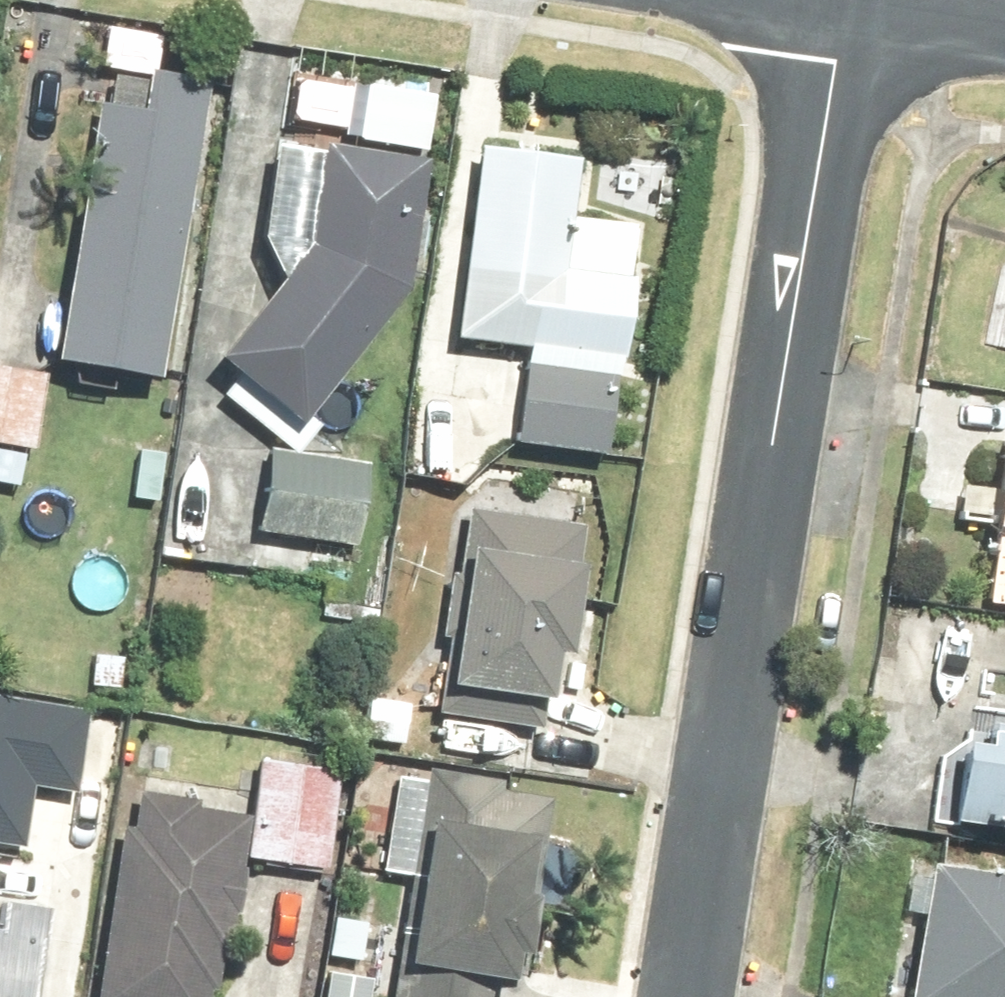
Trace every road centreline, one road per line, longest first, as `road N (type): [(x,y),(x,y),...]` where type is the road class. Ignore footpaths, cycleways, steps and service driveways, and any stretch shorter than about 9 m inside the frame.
road 1 (residential): [(848,0),(685,996)]

